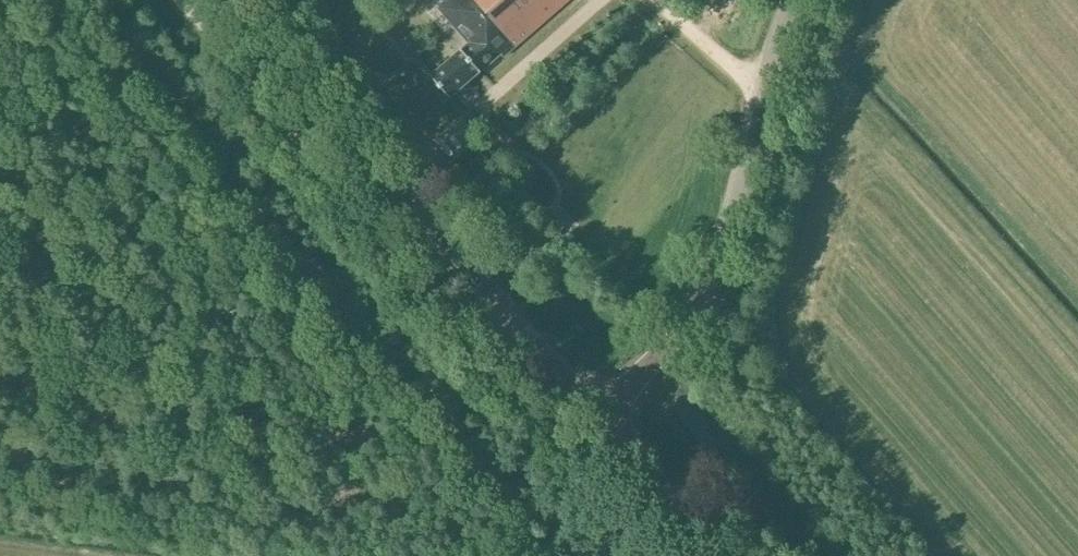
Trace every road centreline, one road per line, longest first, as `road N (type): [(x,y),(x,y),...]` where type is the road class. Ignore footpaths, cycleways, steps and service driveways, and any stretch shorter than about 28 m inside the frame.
road 1 (tertiary): [(601,418),(235,0)]
road 2 (tertiary): [(601,418),(697,312),(791,0)]
road 3 (tertiary): [(721,555),(601,418)]

